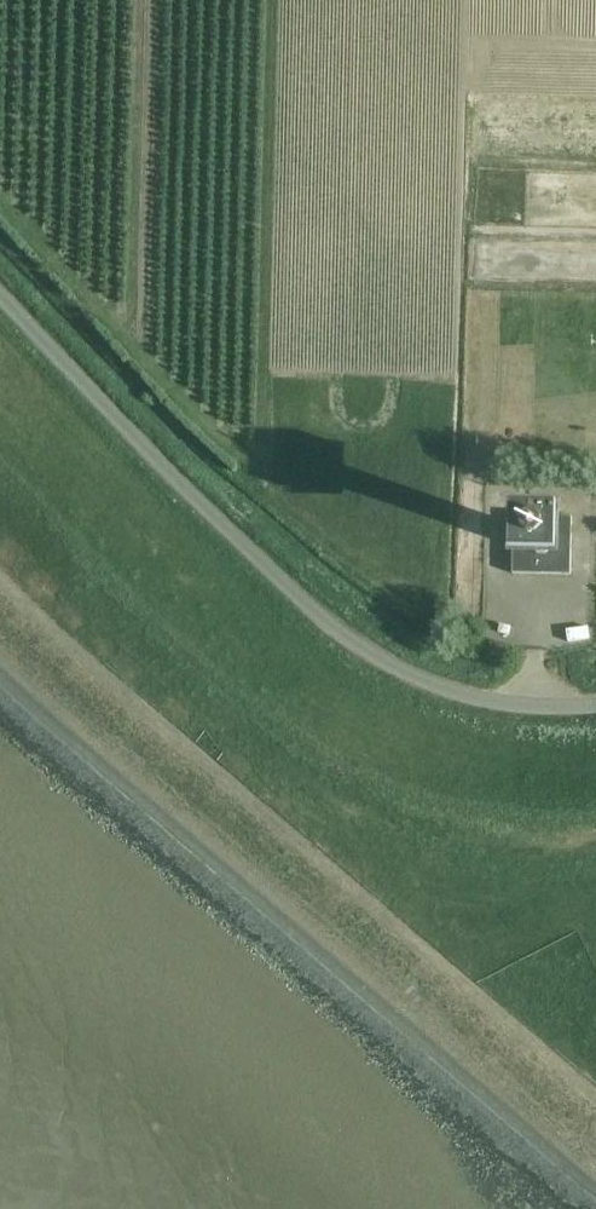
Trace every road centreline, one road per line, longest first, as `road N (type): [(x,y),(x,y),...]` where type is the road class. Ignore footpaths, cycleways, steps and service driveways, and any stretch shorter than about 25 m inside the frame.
road 1 (unclassified): [(0,298),(305,611),(457,700),(595,704)]

